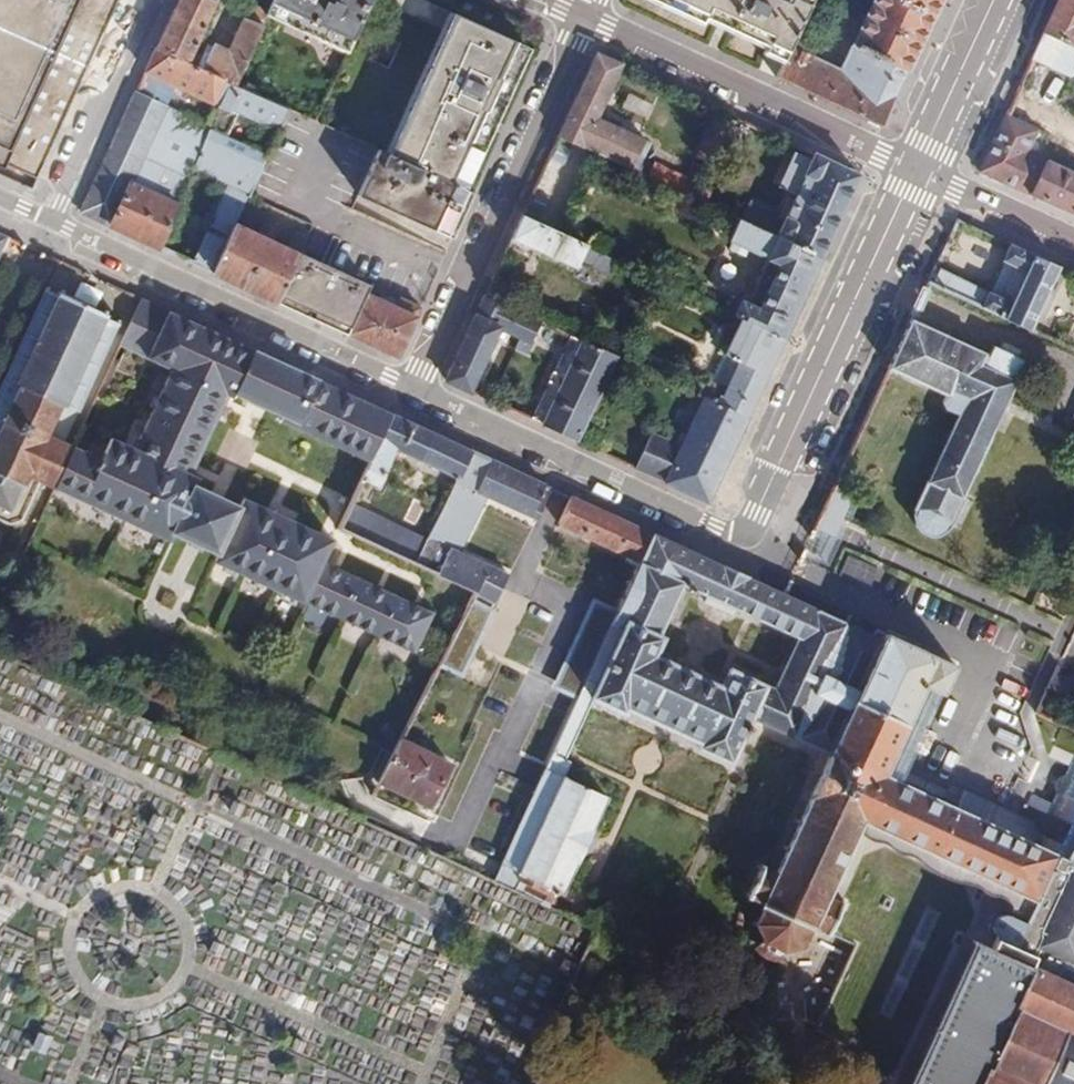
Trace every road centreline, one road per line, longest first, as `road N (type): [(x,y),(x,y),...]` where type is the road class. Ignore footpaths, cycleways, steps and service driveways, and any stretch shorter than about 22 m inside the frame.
road 1 (residential): [(418,391),(731,535),(747,531),(917,171)]
road 2 (residential): [(587,15),(418,391)]
road 3 (residential): [(53,224),(418,391)]
road 4 (residential): [(917,171),(587,15)]
road 5 (residential): [(152,0),(53,224)]
road 6 (tertiary): [(917,171),(995,0)]
road 7 (tertiary): [(917,171),(1073,238)]

